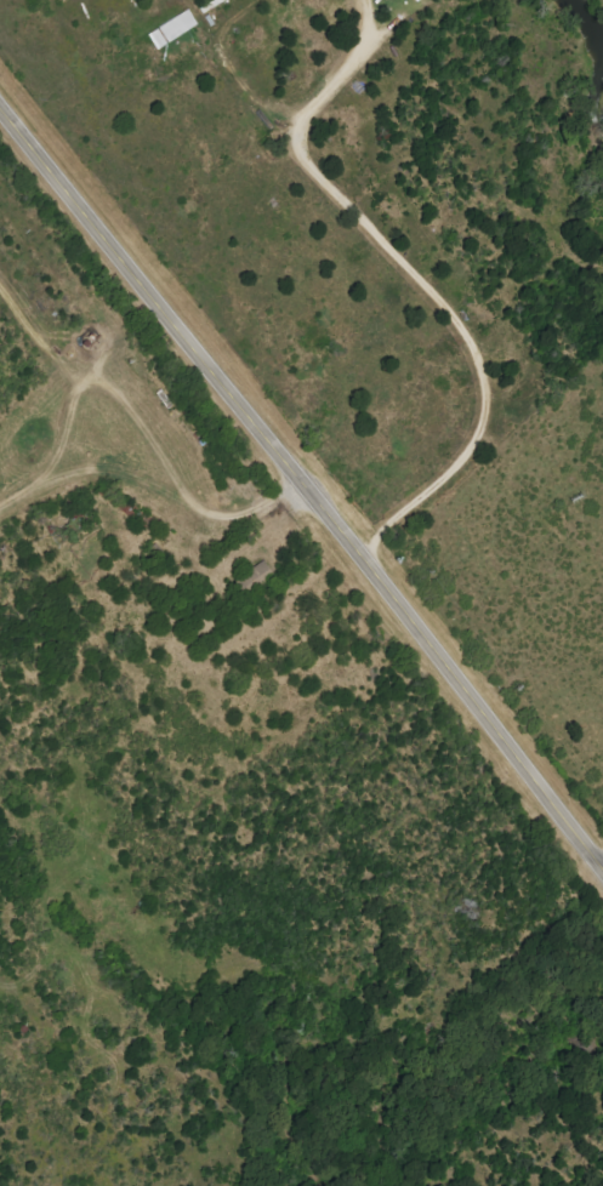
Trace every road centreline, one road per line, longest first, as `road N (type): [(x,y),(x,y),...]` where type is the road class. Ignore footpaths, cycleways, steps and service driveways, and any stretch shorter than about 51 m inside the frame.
road 1 (secondary): [(0,107),(602,870)]

